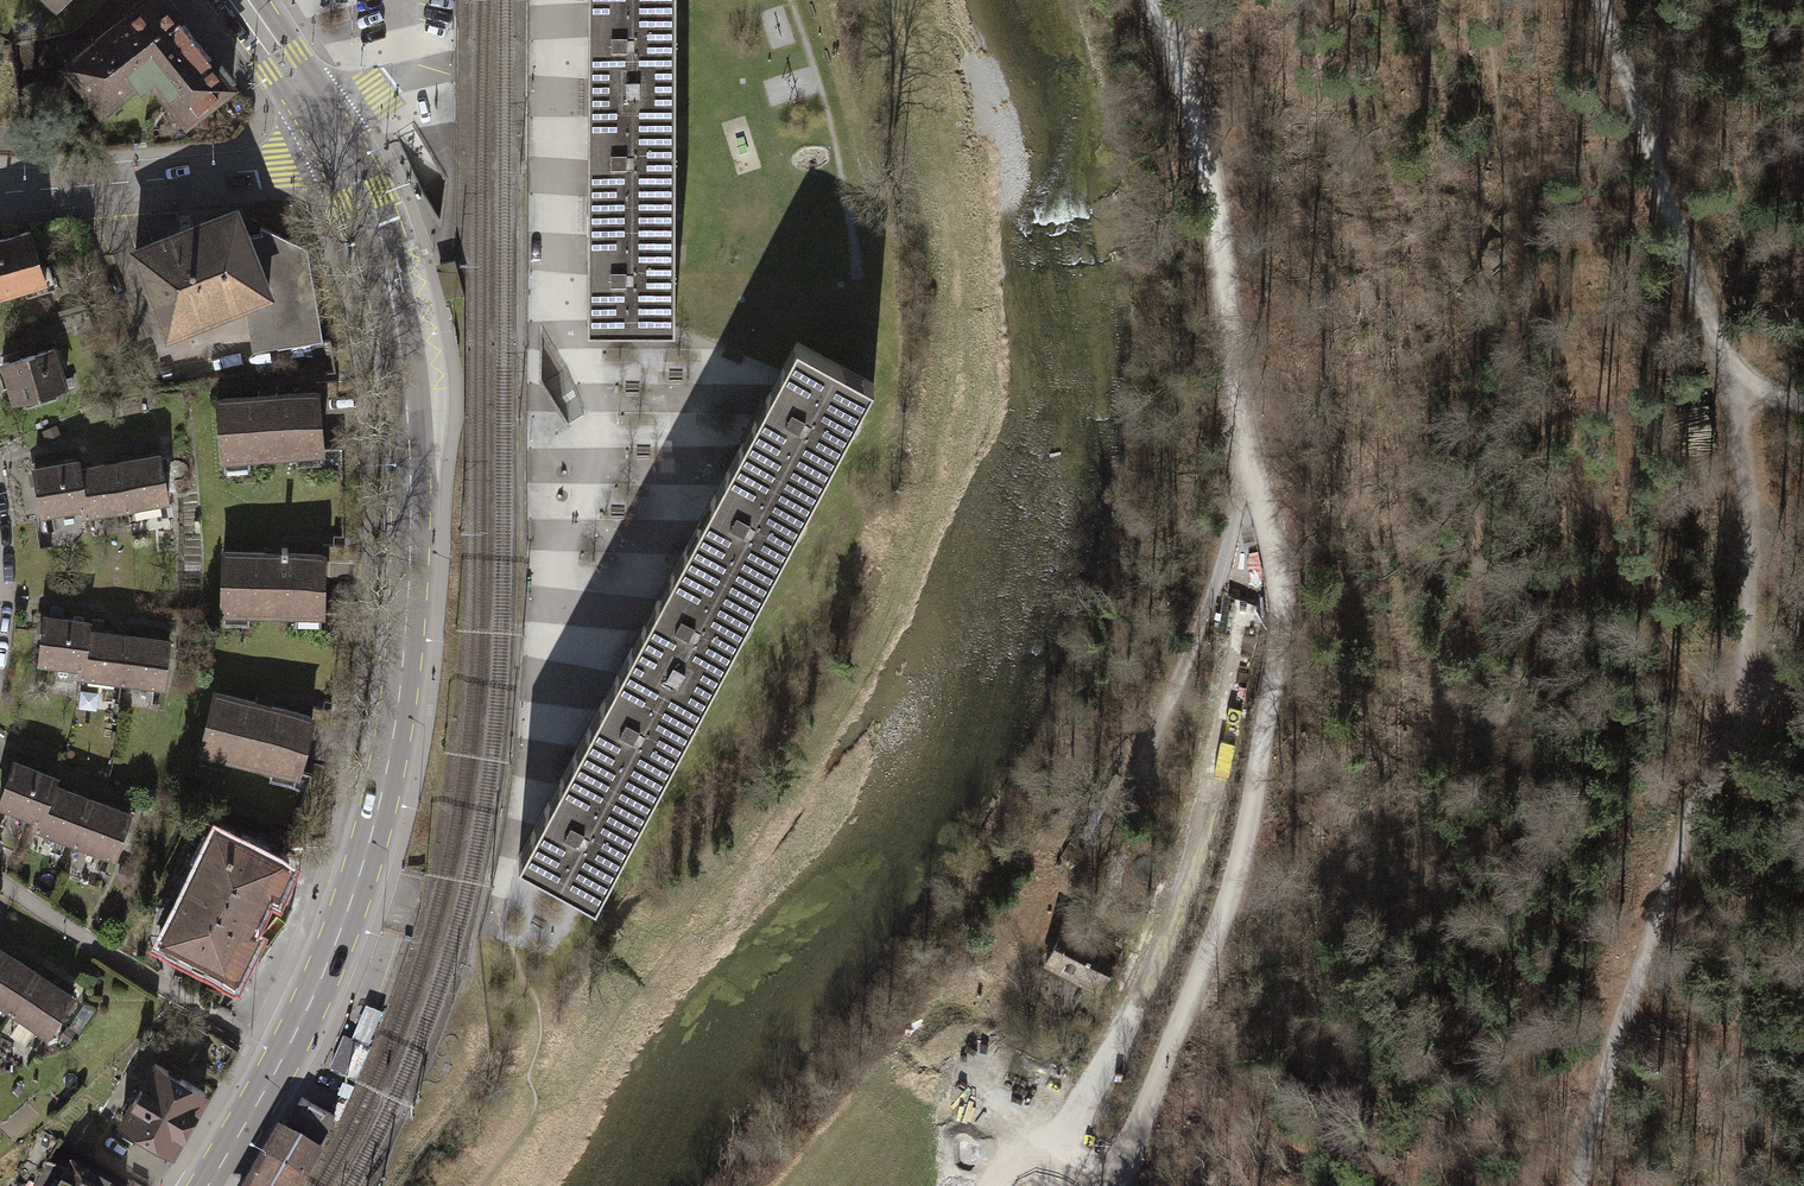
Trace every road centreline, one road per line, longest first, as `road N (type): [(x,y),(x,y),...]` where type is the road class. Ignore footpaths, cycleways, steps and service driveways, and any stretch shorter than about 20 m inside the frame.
road 1 (track): [(1109,1185),(1207,943),(1240,831),(1274,624),(1229,402),(1207,163),(1147,0)]
road 2 (primary): [(337,161),(382,261),(409,398),(398,671),(373,812),(333,944),(206,1185)]
road 3 (track): [(1055,986),(1033,972),(1036,920),(1052,901),(1105,876),(1212,582),(1225,556),(1254,539)]
road 4 (track): [(1575,1185),(1584,1139),(1710,763),(1745,713)]
road 5 (track): [(1803,404),(1726,357),(1599,0)]
road 6 (track): [(1745,713),(1745,516),(1726,357)]
road 7 (residential): [(337,161),(0,196)]
road 8 (primary): [(246,0),(337,161)]
road 9 (track): [(980,1185),(967,1112),(987,1065)]

